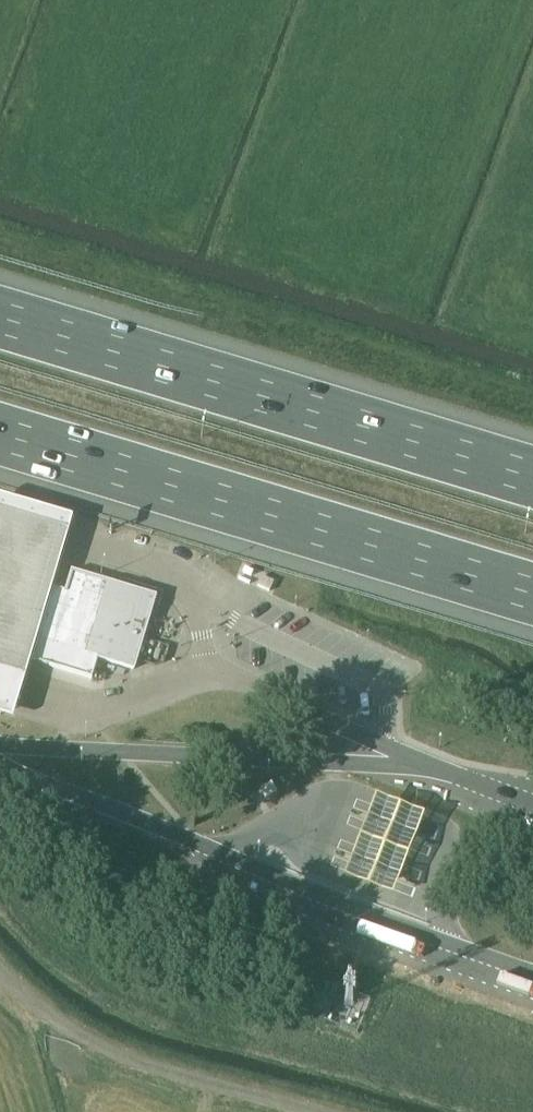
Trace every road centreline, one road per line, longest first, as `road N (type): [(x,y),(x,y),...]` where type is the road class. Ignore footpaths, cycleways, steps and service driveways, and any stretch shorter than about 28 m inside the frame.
road 1 (motorway): [(0,433),(532,594)]
road 2 (motorway): [(532,479),(0,319)]
road 3 (unclassified): [(294,1111),(131,1063),(45,1016),(0,974)]

